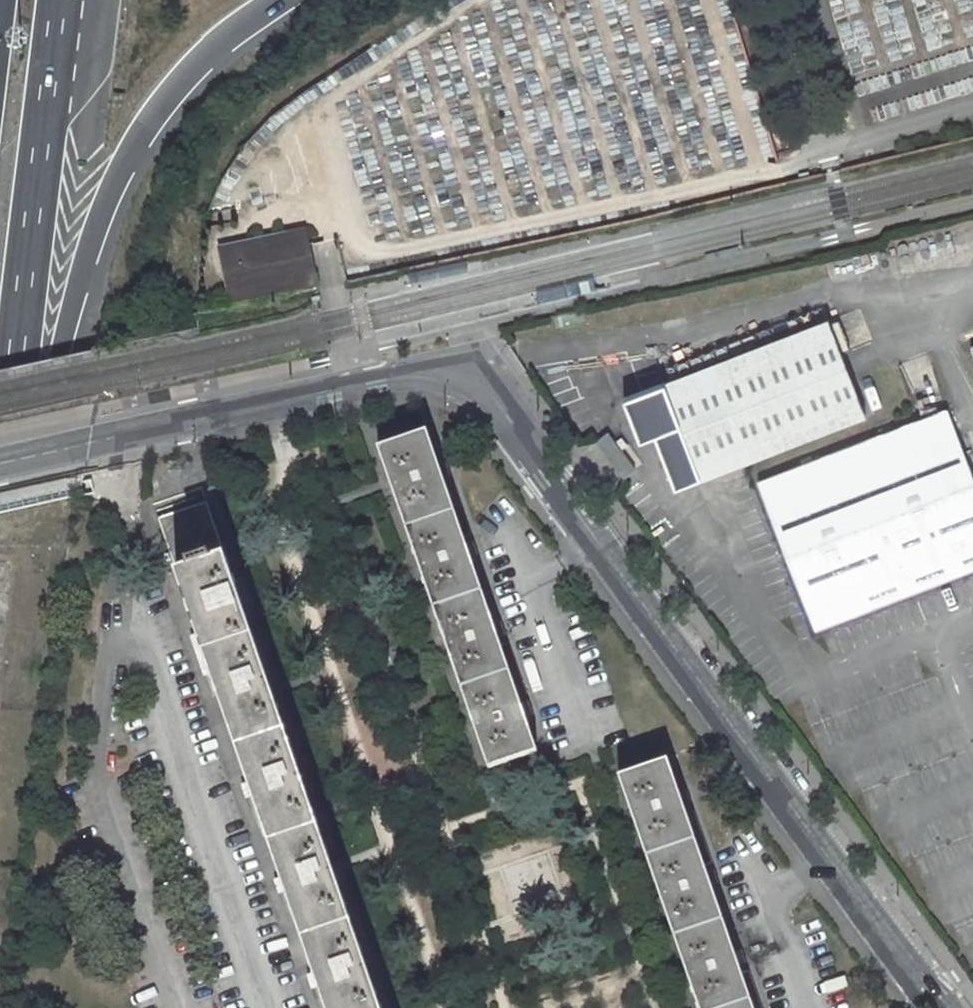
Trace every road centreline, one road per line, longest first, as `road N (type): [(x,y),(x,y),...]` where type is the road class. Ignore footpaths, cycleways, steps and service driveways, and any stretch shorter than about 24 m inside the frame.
road 1 (unclassified): [(0,464),(400,374),(473,378),(902,956),(951,1007)]
road 2 (trunk): [(0,541),(86,250),(118,173),(158,105),(213,45),(273,0)]
road 3 (trunk): [(0,530),(61,0)]

